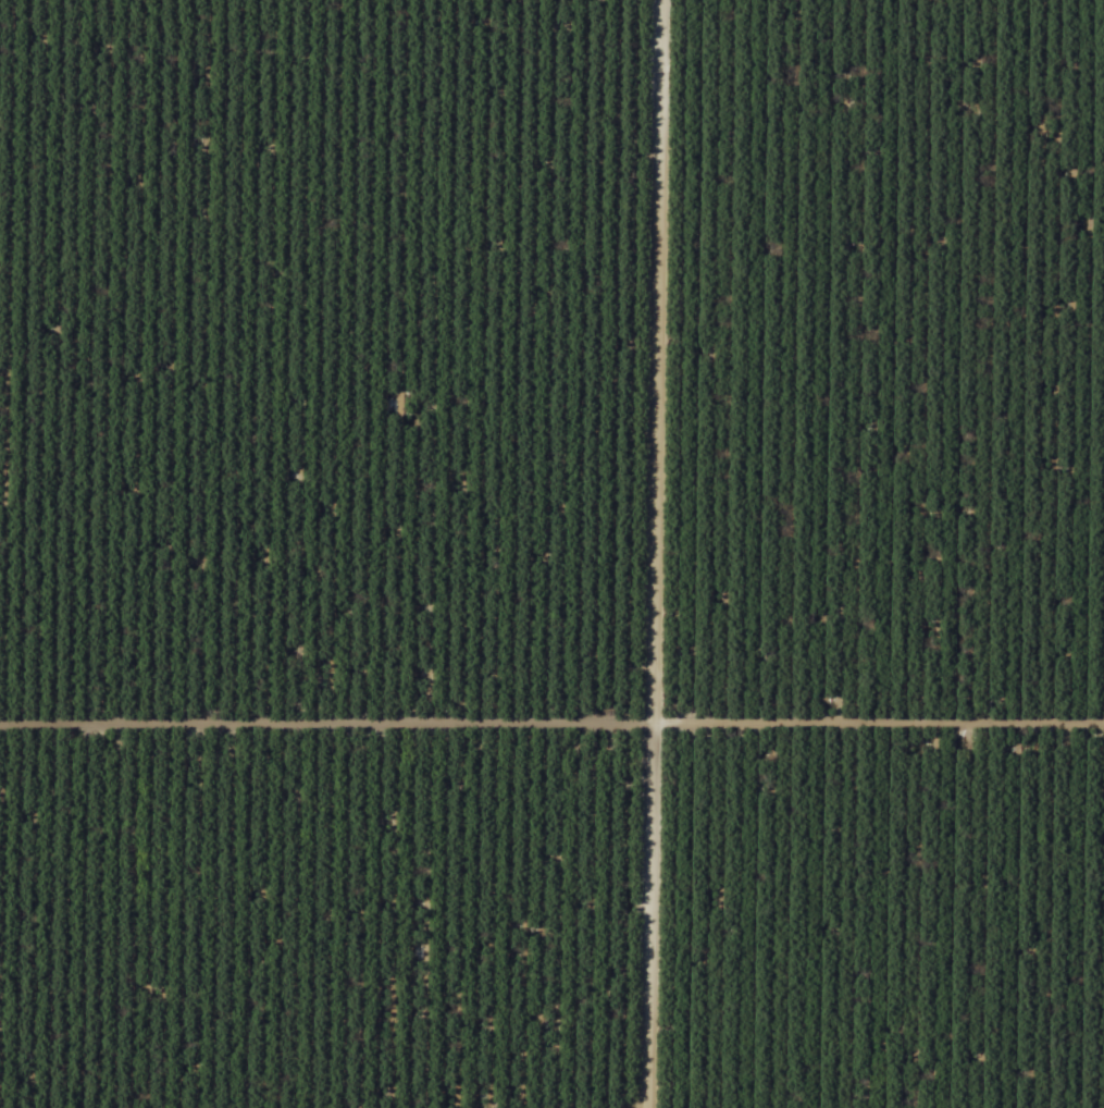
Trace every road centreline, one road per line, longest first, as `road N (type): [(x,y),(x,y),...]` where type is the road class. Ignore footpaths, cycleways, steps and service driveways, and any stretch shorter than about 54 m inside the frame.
road 1 (track): [(631,0),(587,1107)]

